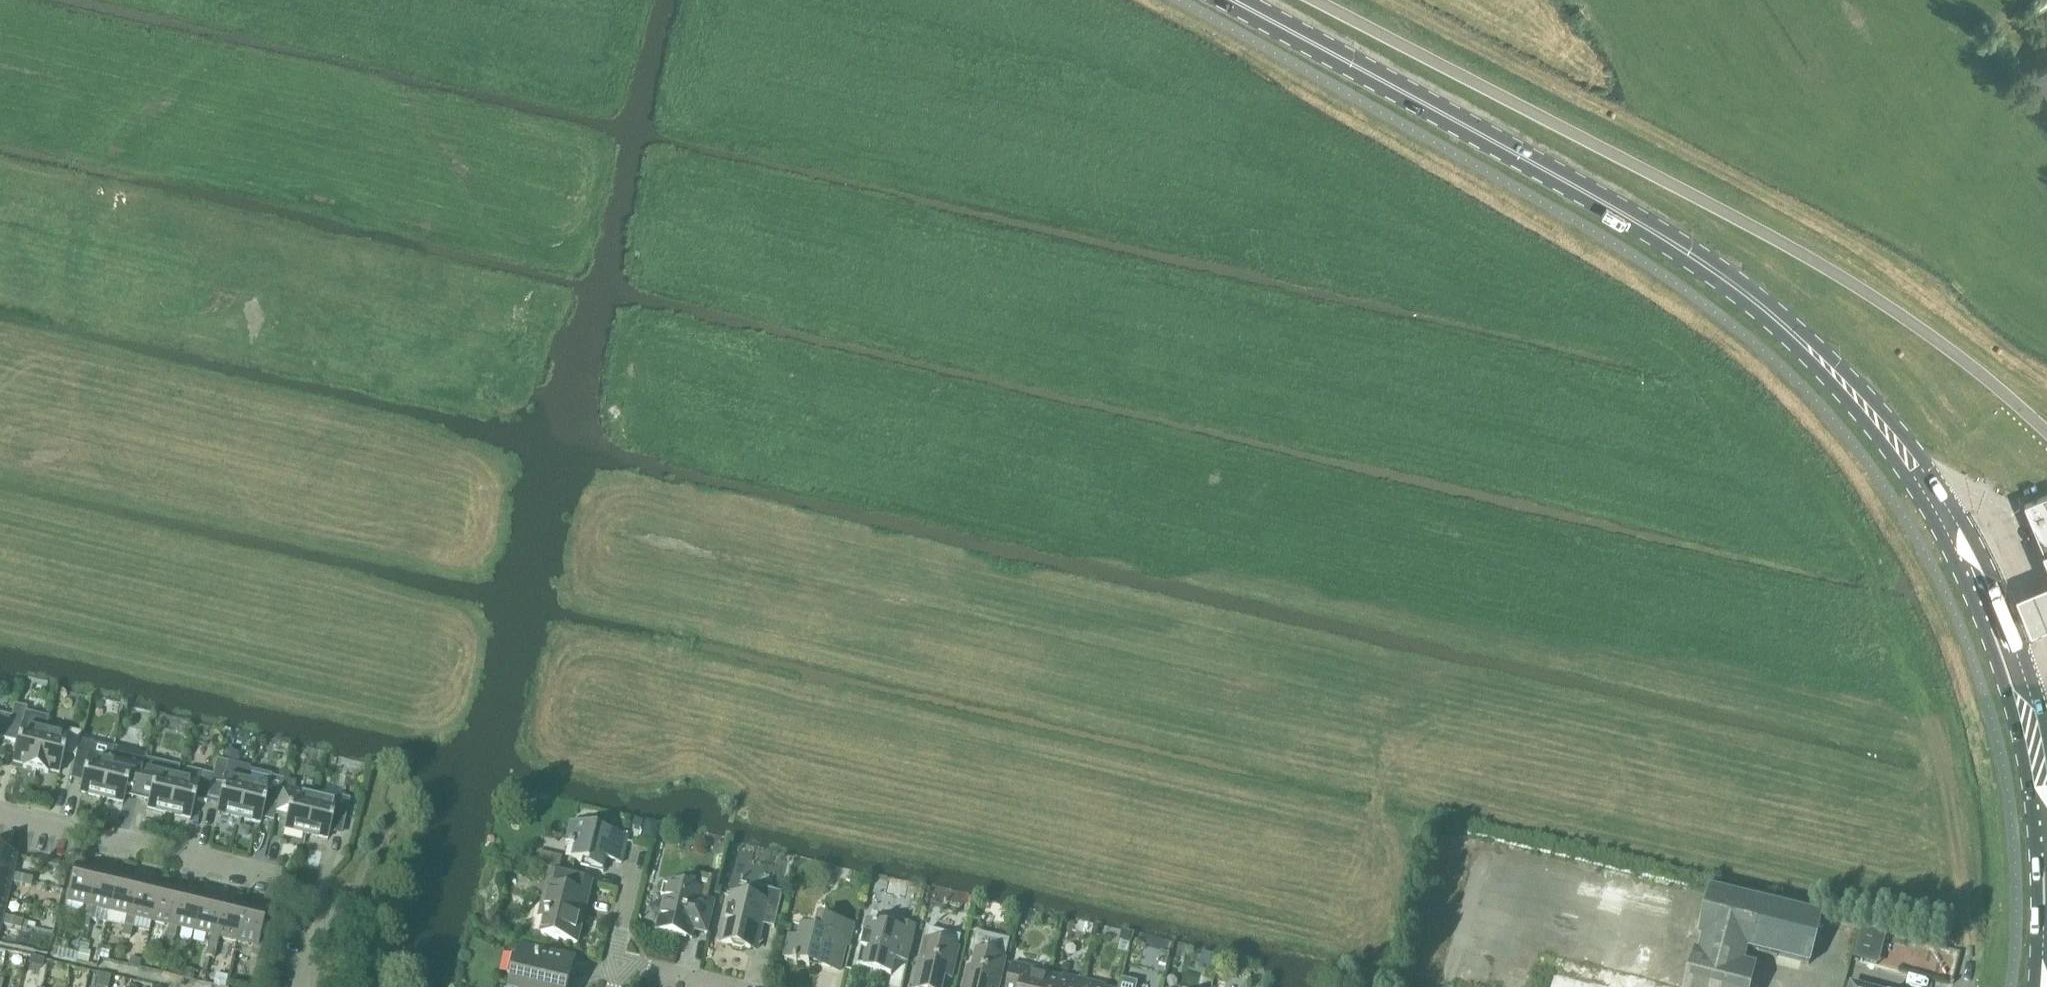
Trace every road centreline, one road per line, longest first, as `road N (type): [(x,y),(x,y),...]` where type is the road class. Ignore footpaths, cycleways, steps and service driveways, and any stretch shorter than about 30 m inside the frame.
road 1 (primary): [(2046,802),(2020,686),(1941,503),(1822,360),(1643,225),(1233,0)]
road 2 (residential): [(307,986),(320,919),(306,892),(283,889),(267,869),(0,815)]
road 3 (residential): [(739,986),(616,963)]

